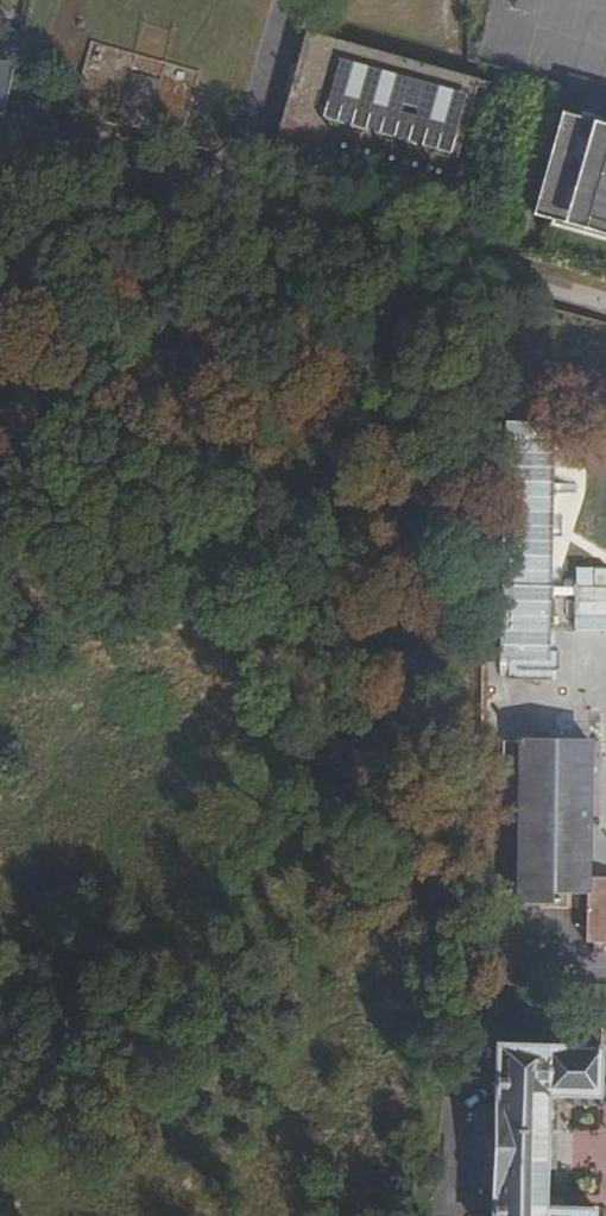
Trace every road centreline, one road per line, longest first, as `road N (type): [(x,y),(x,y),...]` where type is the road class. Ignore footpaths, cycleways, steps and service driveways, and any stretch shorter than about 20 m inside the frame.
road 1 (track): [(292,222),(605,308)]
road 2 (residential): [(0,152),(61,157),(292,222)]

